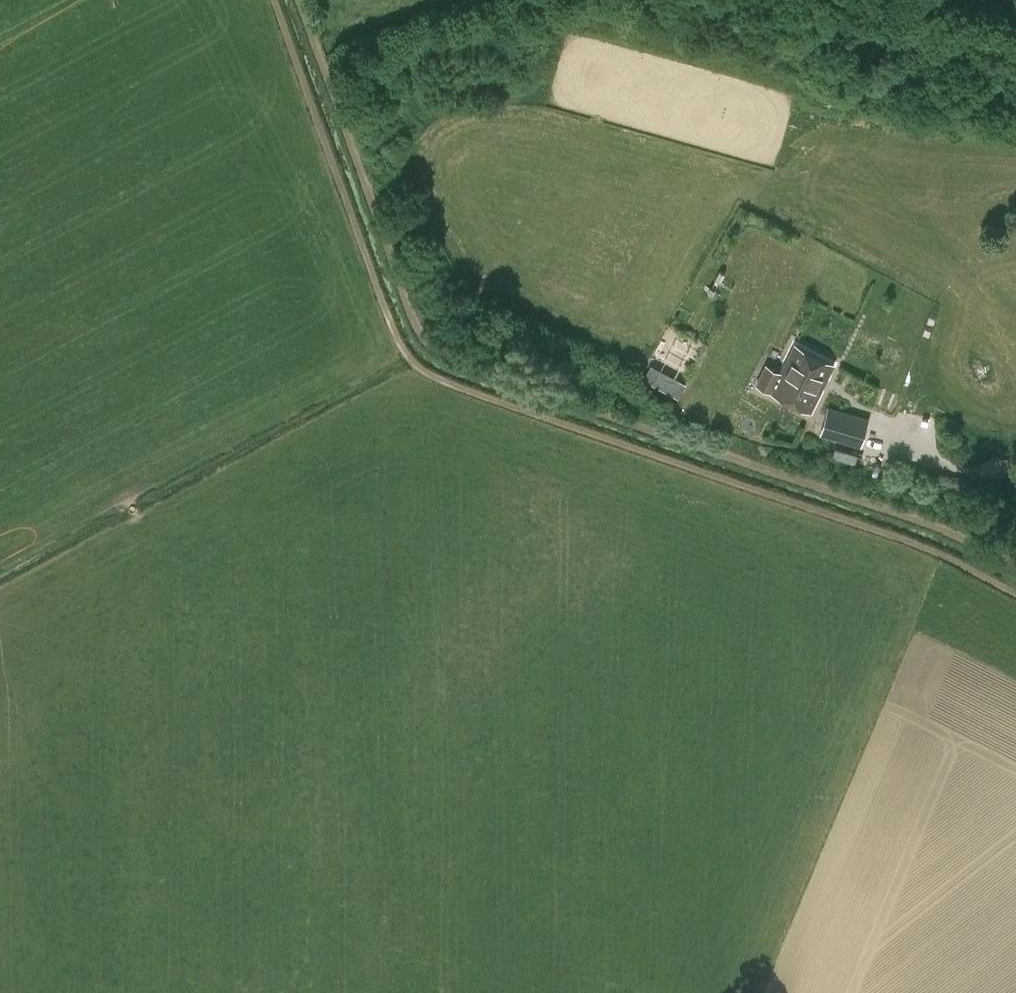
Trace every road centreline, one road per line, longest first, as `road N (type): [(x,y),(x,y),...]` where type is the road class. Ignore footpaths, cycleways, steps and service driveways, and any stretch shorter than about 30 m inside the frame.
road 1 (track): [(1015,479),(975,482),(929,463),(909,437)]

